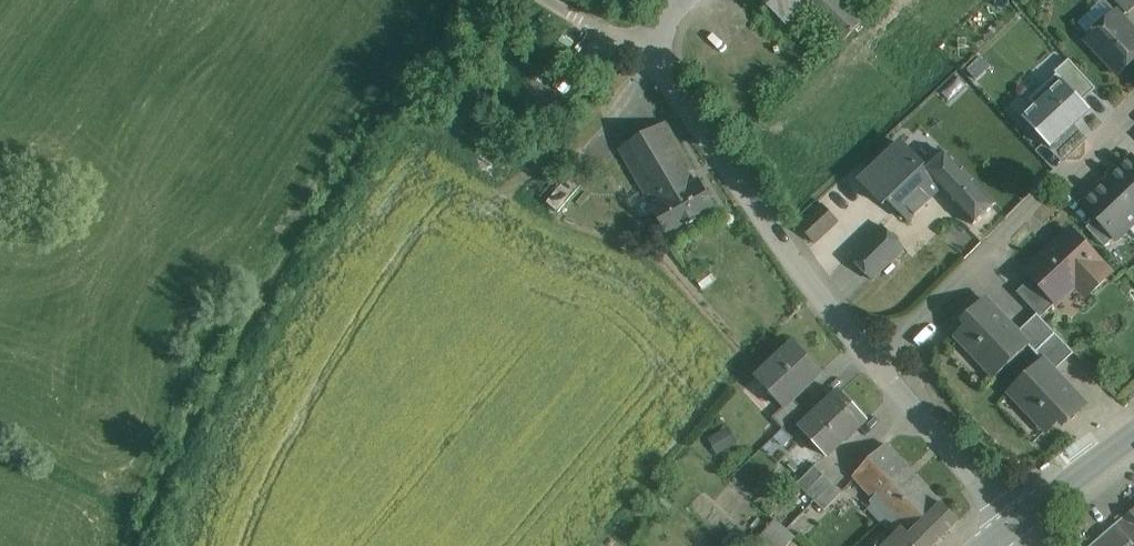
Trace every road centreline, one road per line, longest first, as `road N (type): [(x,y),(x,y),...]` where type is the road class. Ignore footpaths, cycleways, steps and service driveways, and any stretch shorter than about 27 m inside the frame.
road 1 (residential): [(876,368),(639,43)]
road 2 (residential): [(1133,108),(876,368)]
road 3 (residential): [(1012,523),(876,368)]
road 4 (tertiary): [(1012,523),(1133,430)]

